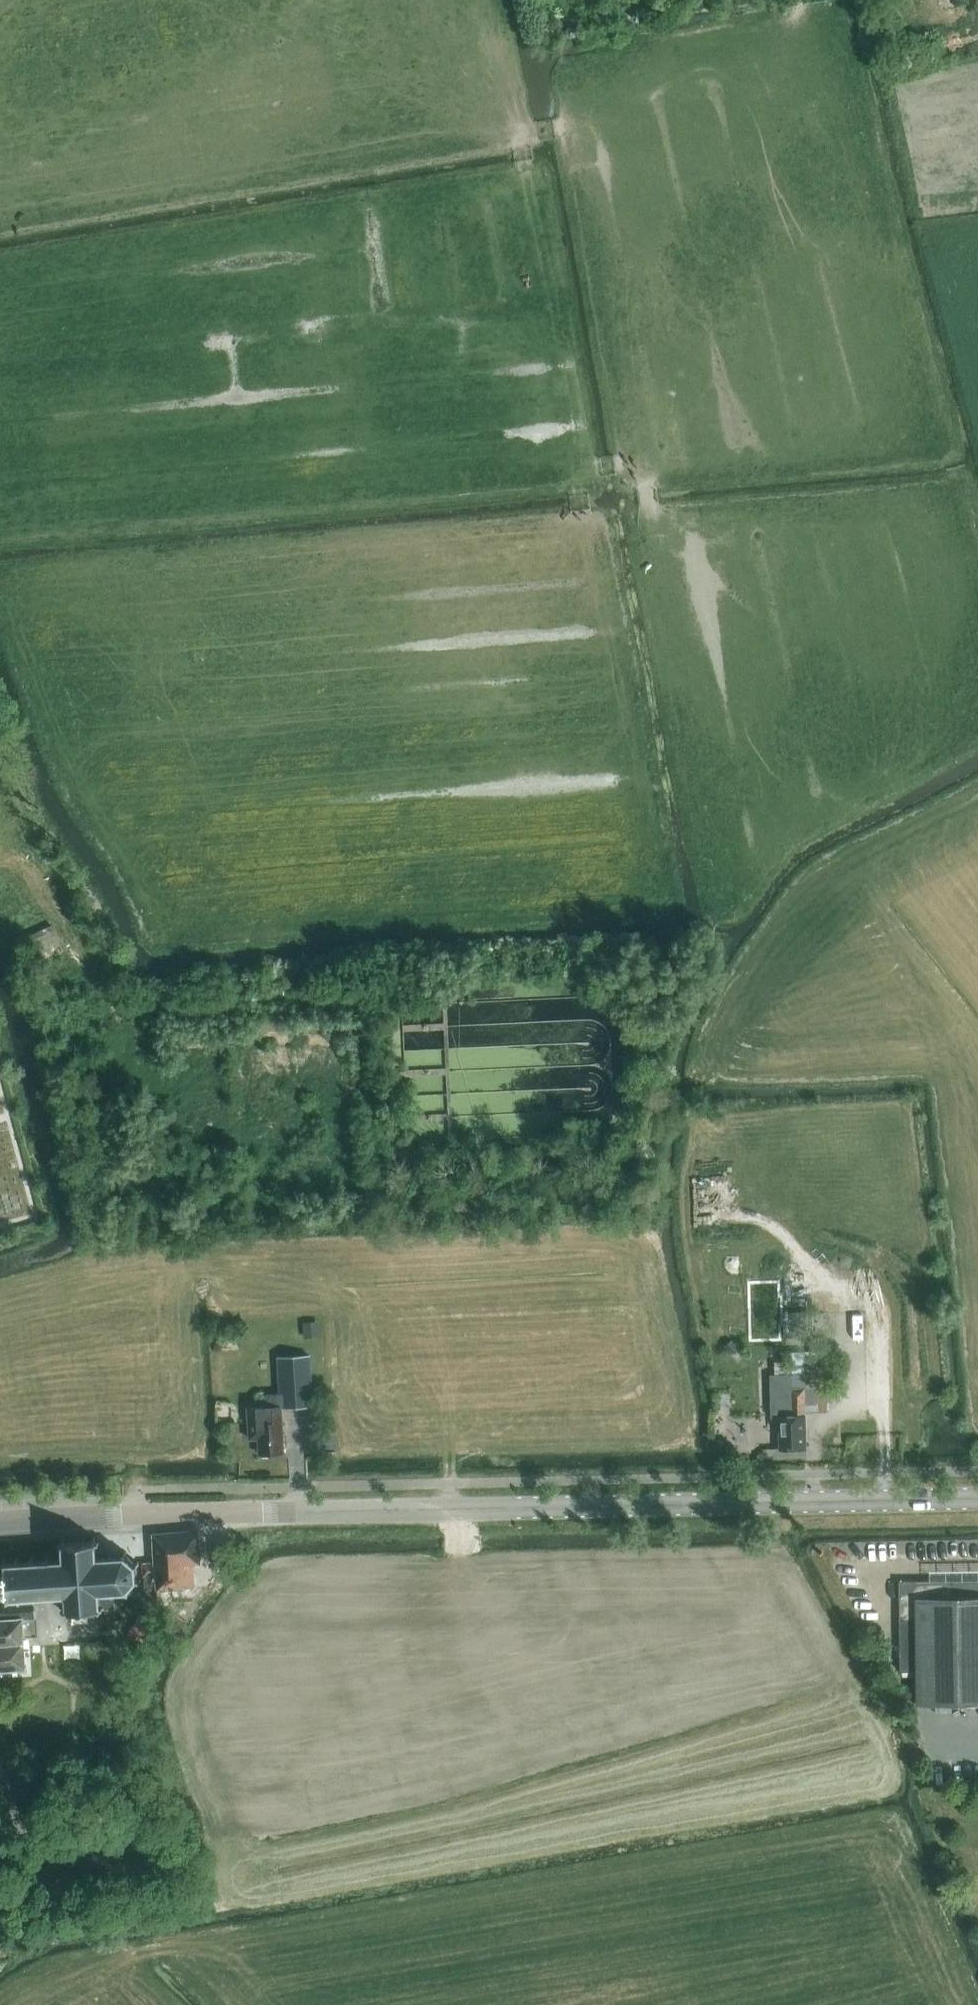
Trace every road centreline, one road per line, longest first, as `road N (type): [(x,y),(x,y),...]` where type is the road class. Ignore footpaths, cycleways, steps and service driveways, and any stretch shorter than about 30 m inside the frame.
road 1 (secondary): [(0,1523),(977,1498)]
road 2 (track): [(110,1023),(36,876),(13,860),(0,861)]

